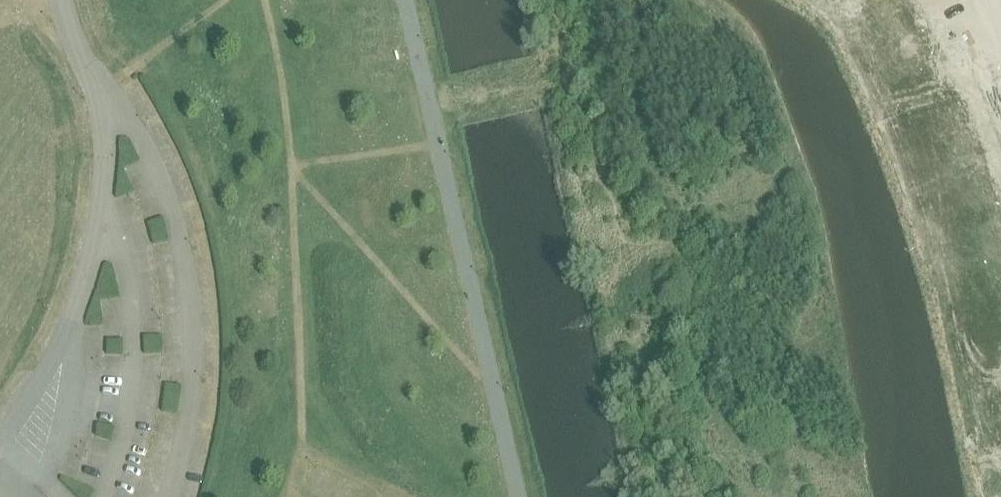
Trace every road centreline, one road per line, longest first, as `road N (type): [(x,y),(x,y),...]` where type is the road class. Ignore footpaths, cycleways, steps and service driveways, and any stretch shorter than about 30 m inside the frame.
road 1 (unclassified): [(62,0),(103,101),(102,212),(68,325),(0,440)]

